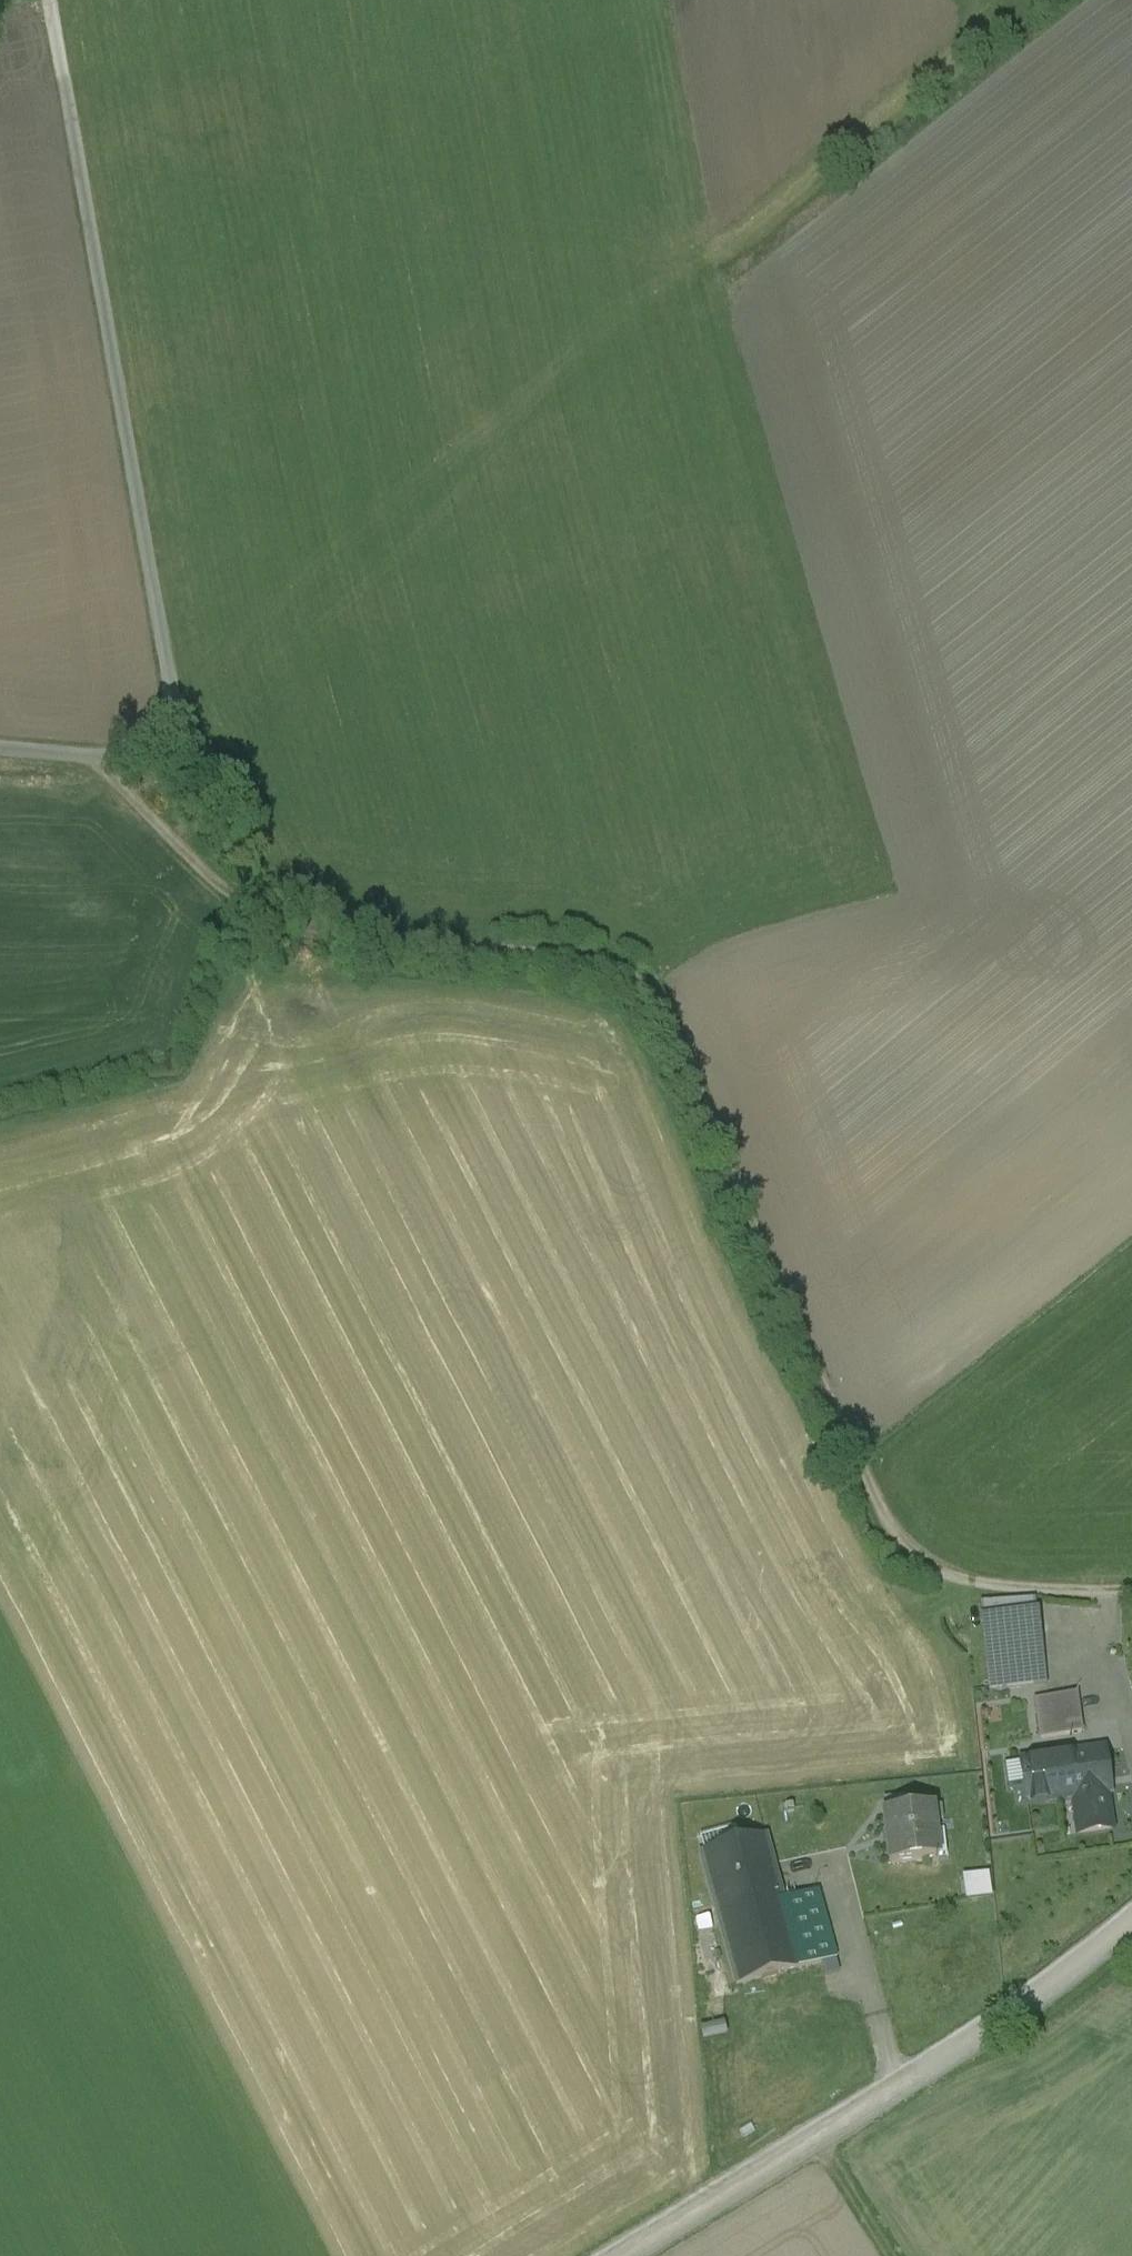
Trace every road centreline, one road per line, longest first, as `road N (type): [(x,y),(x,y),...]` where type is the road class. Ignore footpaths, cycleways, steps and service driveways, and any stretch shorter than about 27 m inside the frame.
road 1 (track): [(1131,1589),(1014,1589),(956,1580),(914,1560),(887,1526),(651,989),(635,969),(257,916),(228,904),(129,794),(104,755)]
road 2 (secondary): [(622,2255),(997,2024),(1131,1922)]
road 3 (track): [(170,664),(209,883)]

